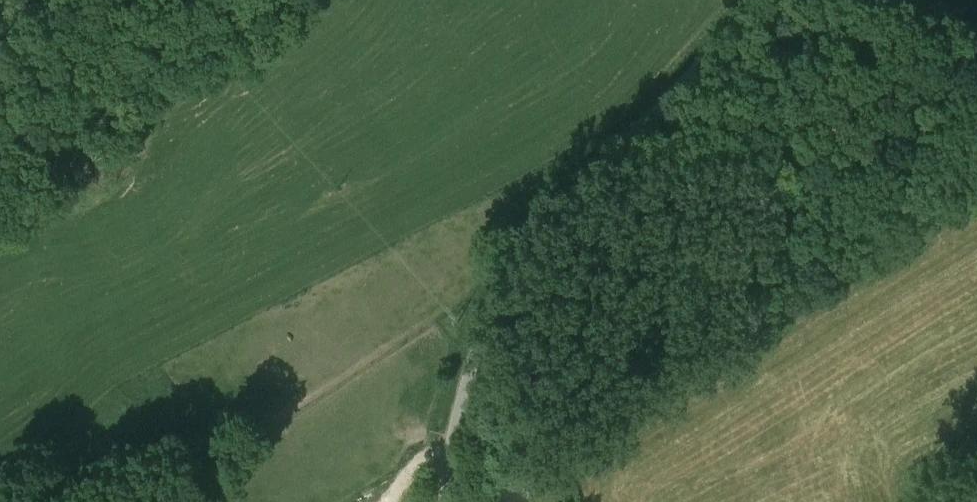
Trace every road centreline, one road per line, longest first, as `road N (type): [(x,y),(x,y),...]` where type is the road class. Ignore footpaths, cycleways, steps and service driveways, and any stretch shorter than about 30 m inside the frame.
road 1 (unclassified): [(751,0),(499,272),(450,429),(446,501)]

